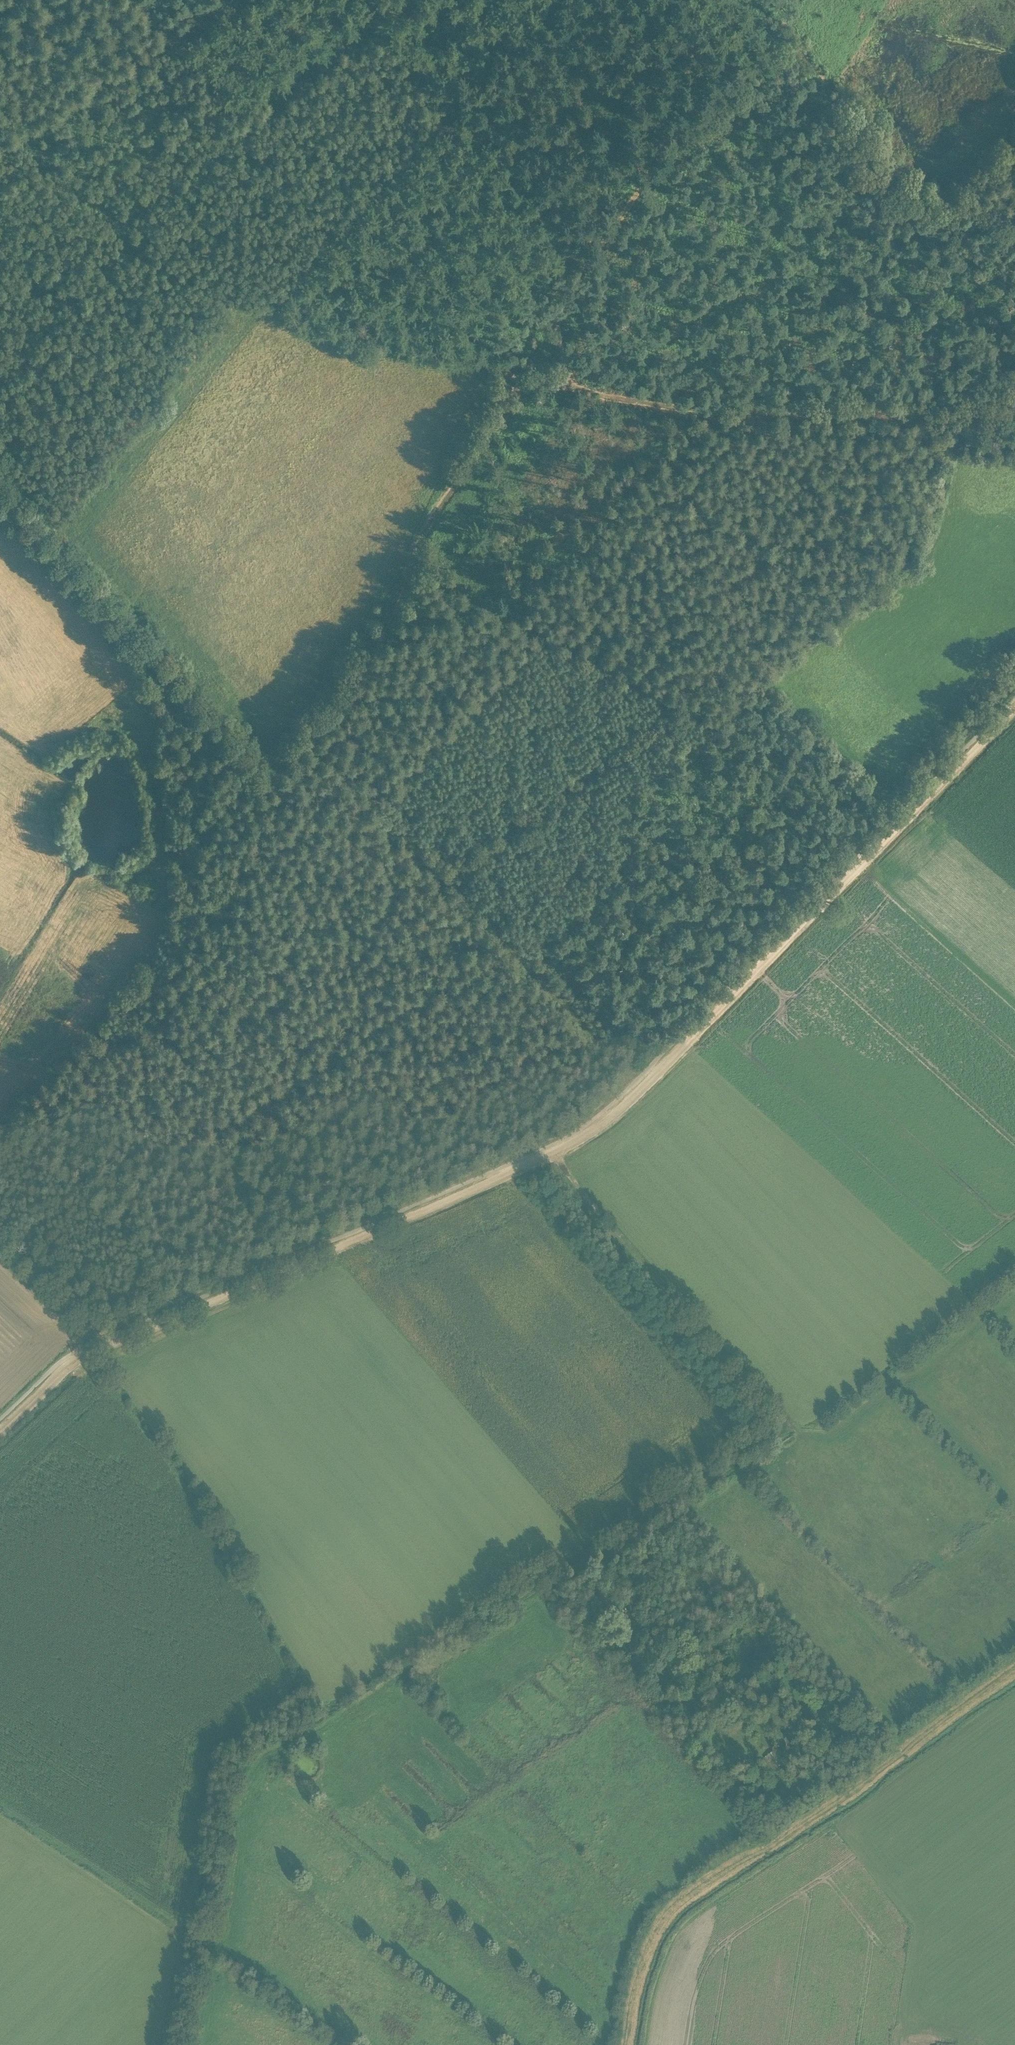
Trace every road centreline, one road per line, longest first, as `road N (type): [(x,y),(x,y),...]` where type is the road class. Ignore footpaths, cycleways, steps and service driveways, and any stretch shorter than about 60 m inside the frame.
road 1 (track): [(102,1350),(582,1137),(1014,709)]
road 2 (track): [(553,1153),(783,1423),(776,1435),(328,1717)]
road 3 (track): [(269,311),(193,280),(145,247),(108,211),(48,124),(245,0)]
road 4 (track): [(519,377),(669,411),(740,418),(1001,419)]
road 5 (track): [(643,1085),(308,744)]
road 6 (track): [(0,490),(259,774),(308,744)]
road 7 (track): [(308,744),(364,661),(418,564),(430,522),(519,377)]
road 8 (track): [(366,0),(587,260)]
road 9 (track): [(418,564),(716,718)]
road 10 (track): [(778,37),(847,113),(875,174),(1014,230)]
road 11 (track): [(269,311),(458,108)]
road 12 (track): [(519,377),(269,311)]
road 13 (track): [(587,260),(742,67)]
road 14 (track): [(583,390),(566,355),(559,305),(587,260)]
road 15 (track): [(0,1431),(63,1371),(102,1350)]

